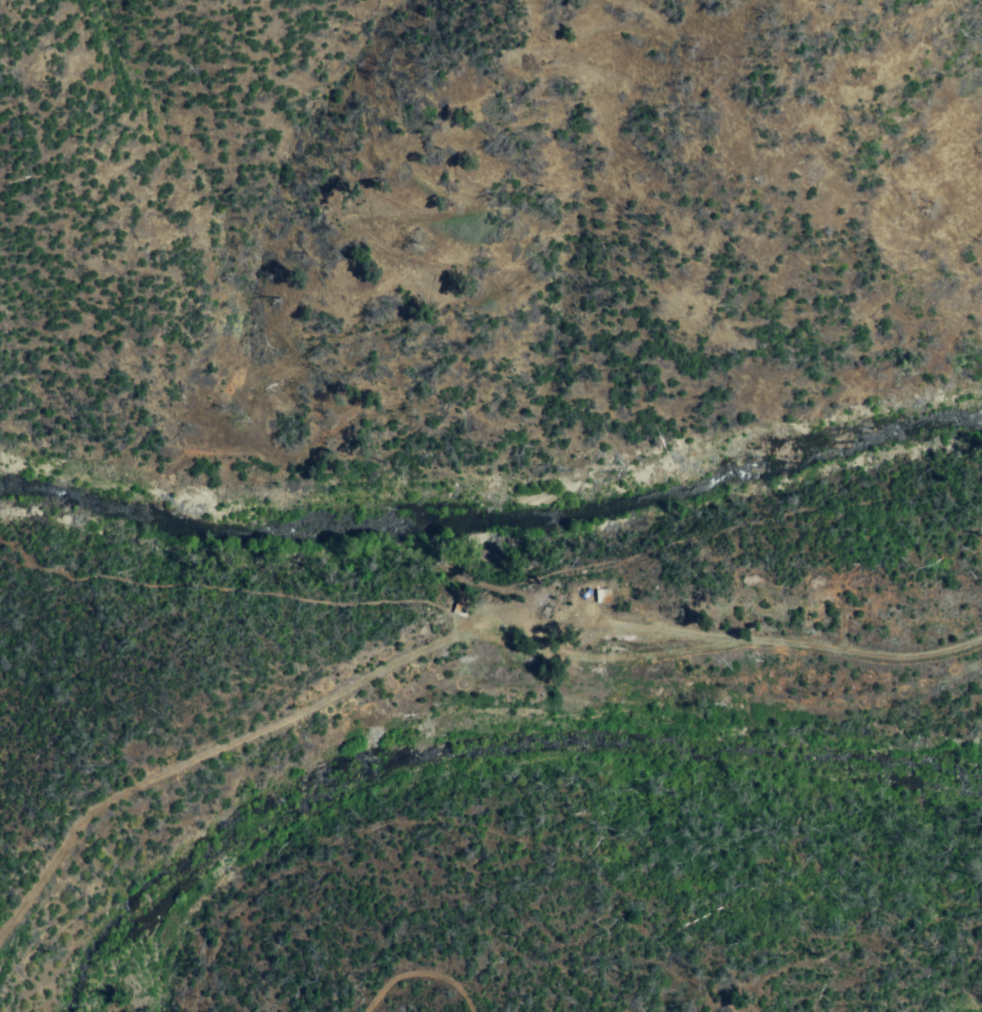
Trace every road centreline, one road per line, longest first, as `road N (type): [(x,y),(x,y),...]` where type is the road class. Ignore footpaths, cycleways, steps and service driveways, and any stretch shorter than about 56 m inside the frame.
road 1 (residential): [(981,637),(922,659),(613,618)]

